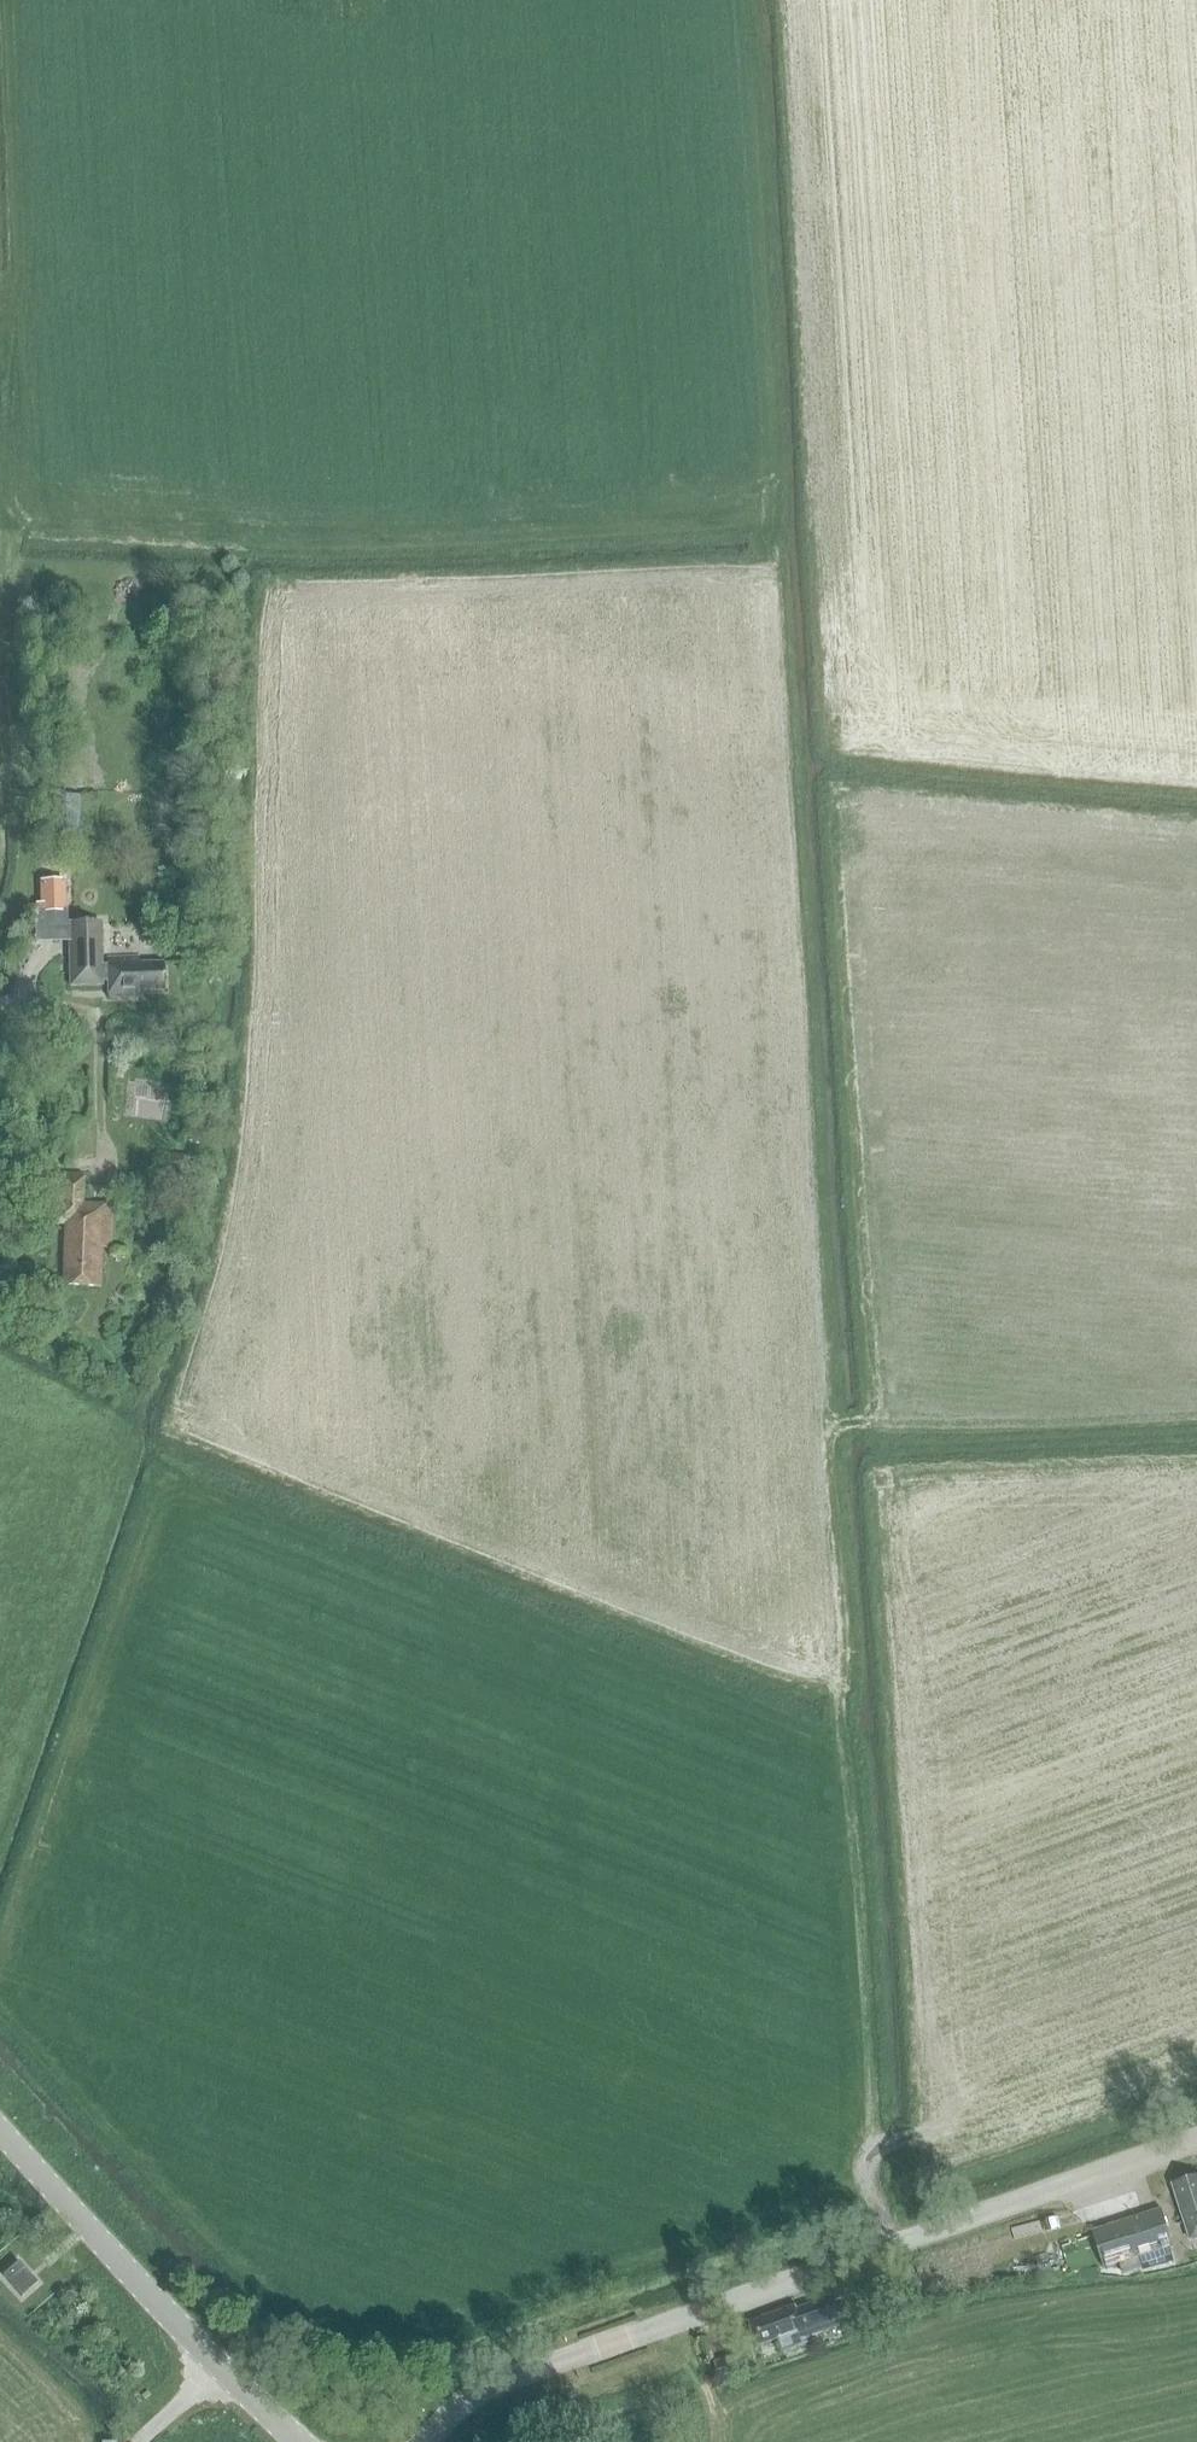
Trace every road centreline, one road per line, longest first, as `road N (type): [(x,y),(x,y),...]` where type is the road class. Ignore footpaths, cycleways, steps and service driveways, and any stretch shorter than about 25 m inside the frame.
road 1 (unclassified): [(1196,2138),(498,2381),(465,2400),(423,2441)]
road 2 (tertiary): [(299,2441),(193,2341),(0,2132)]

